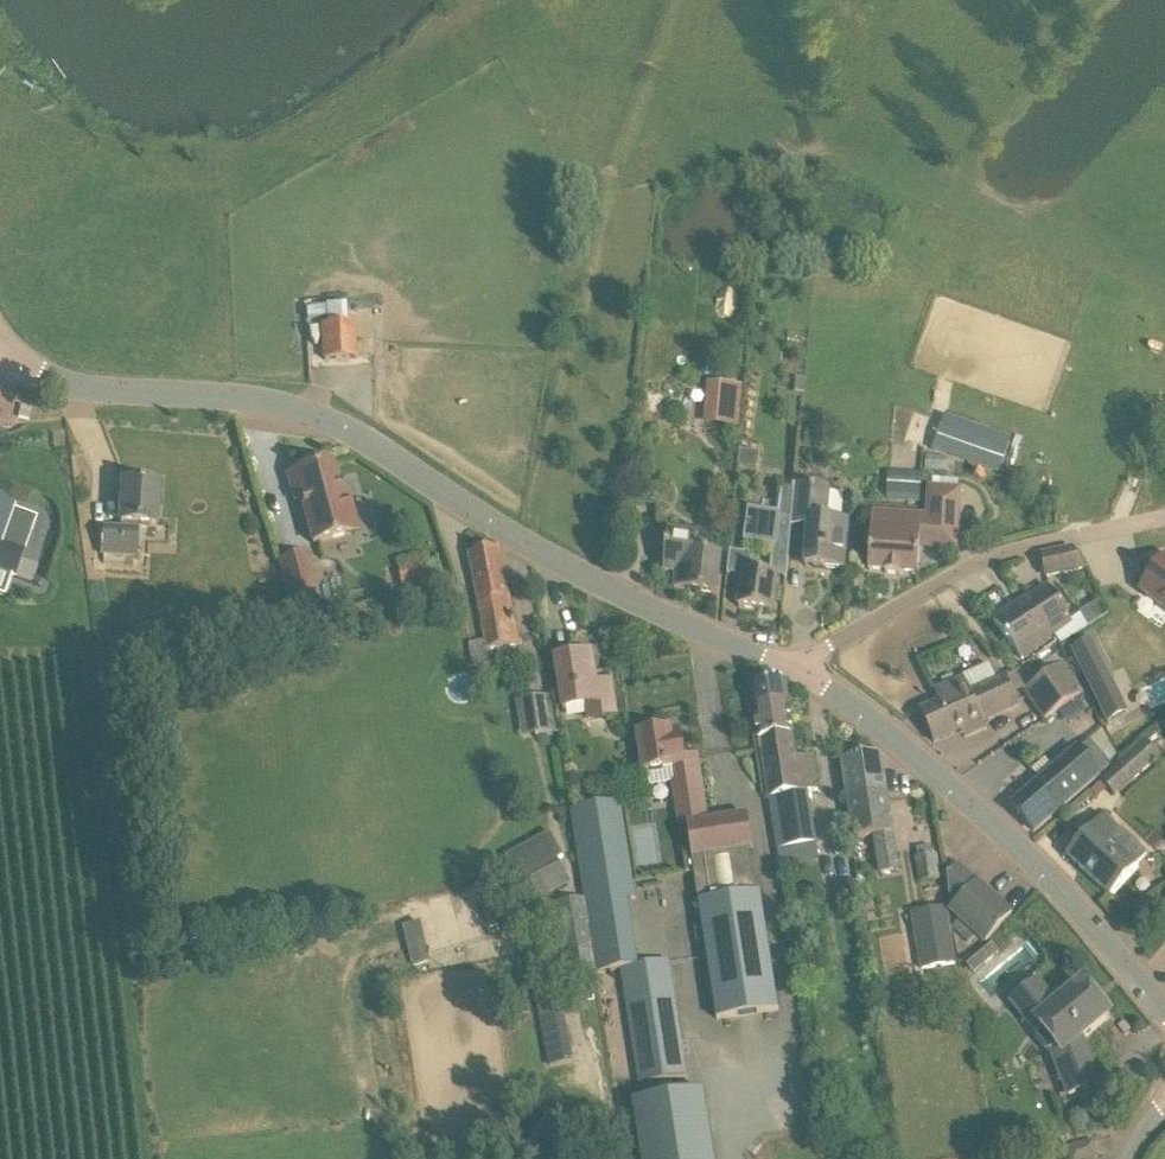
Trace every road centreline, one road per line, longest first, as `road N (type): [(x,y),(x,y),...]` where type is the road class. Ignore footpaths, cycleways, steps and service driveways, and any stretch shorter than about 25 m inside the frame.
road 1 (residential): [(802,665),(686,627),(571,569),(314,414),(46,379),(0,343)]
road 2 (residential): [(1164,1016),(1057,882),(802,665)]
road 3 (unclassified): [(802,665),(972,566),(1164,510)]

